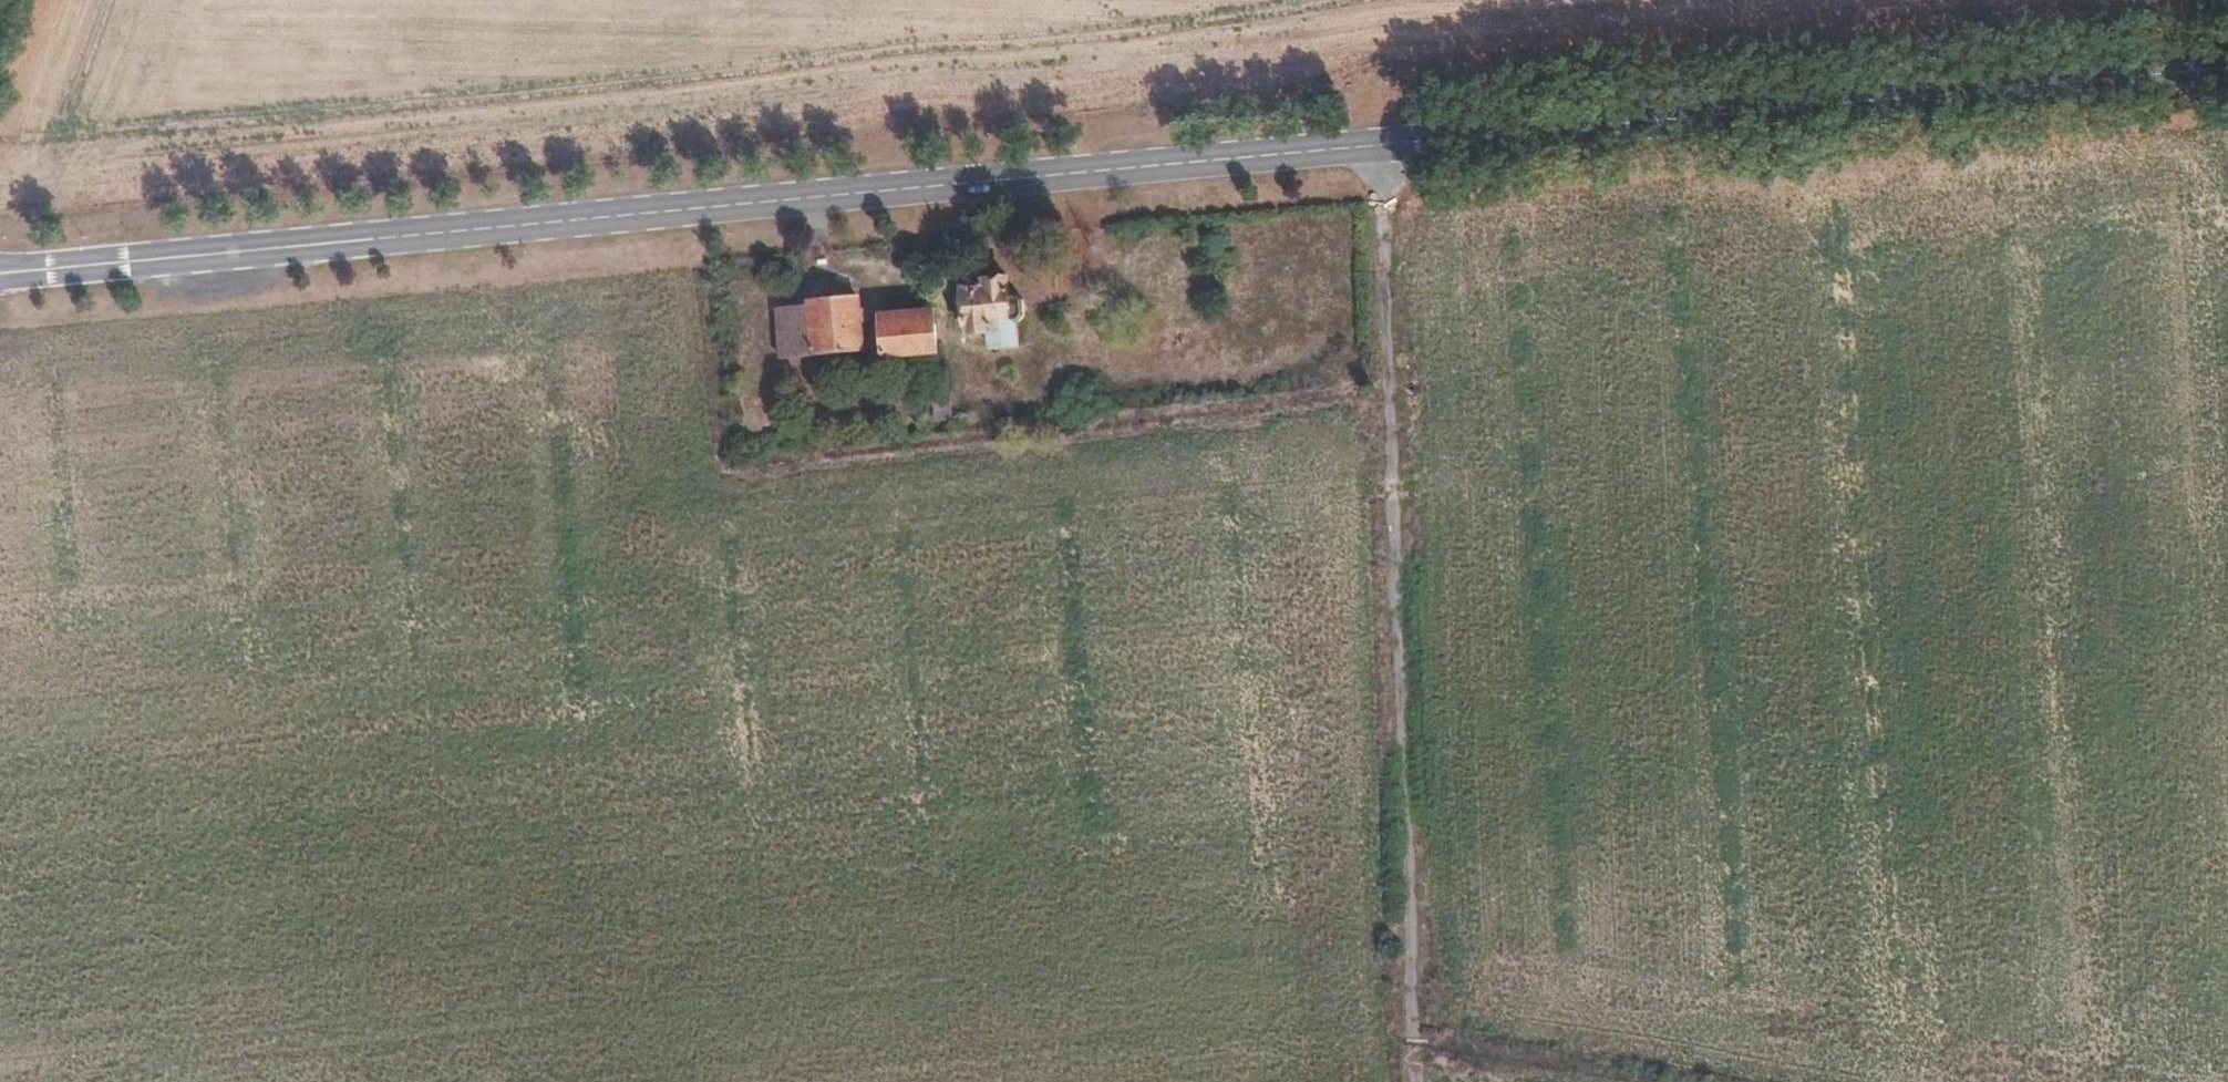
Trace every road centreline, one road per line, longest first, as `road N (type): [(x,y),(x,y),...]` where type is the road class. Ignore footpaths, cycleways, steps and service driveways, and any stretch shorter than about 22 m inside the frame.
road 1 (unclassified): [(0,274),(2227,67)]
road 2 (track): [(1378,145),(1412,1081)]

